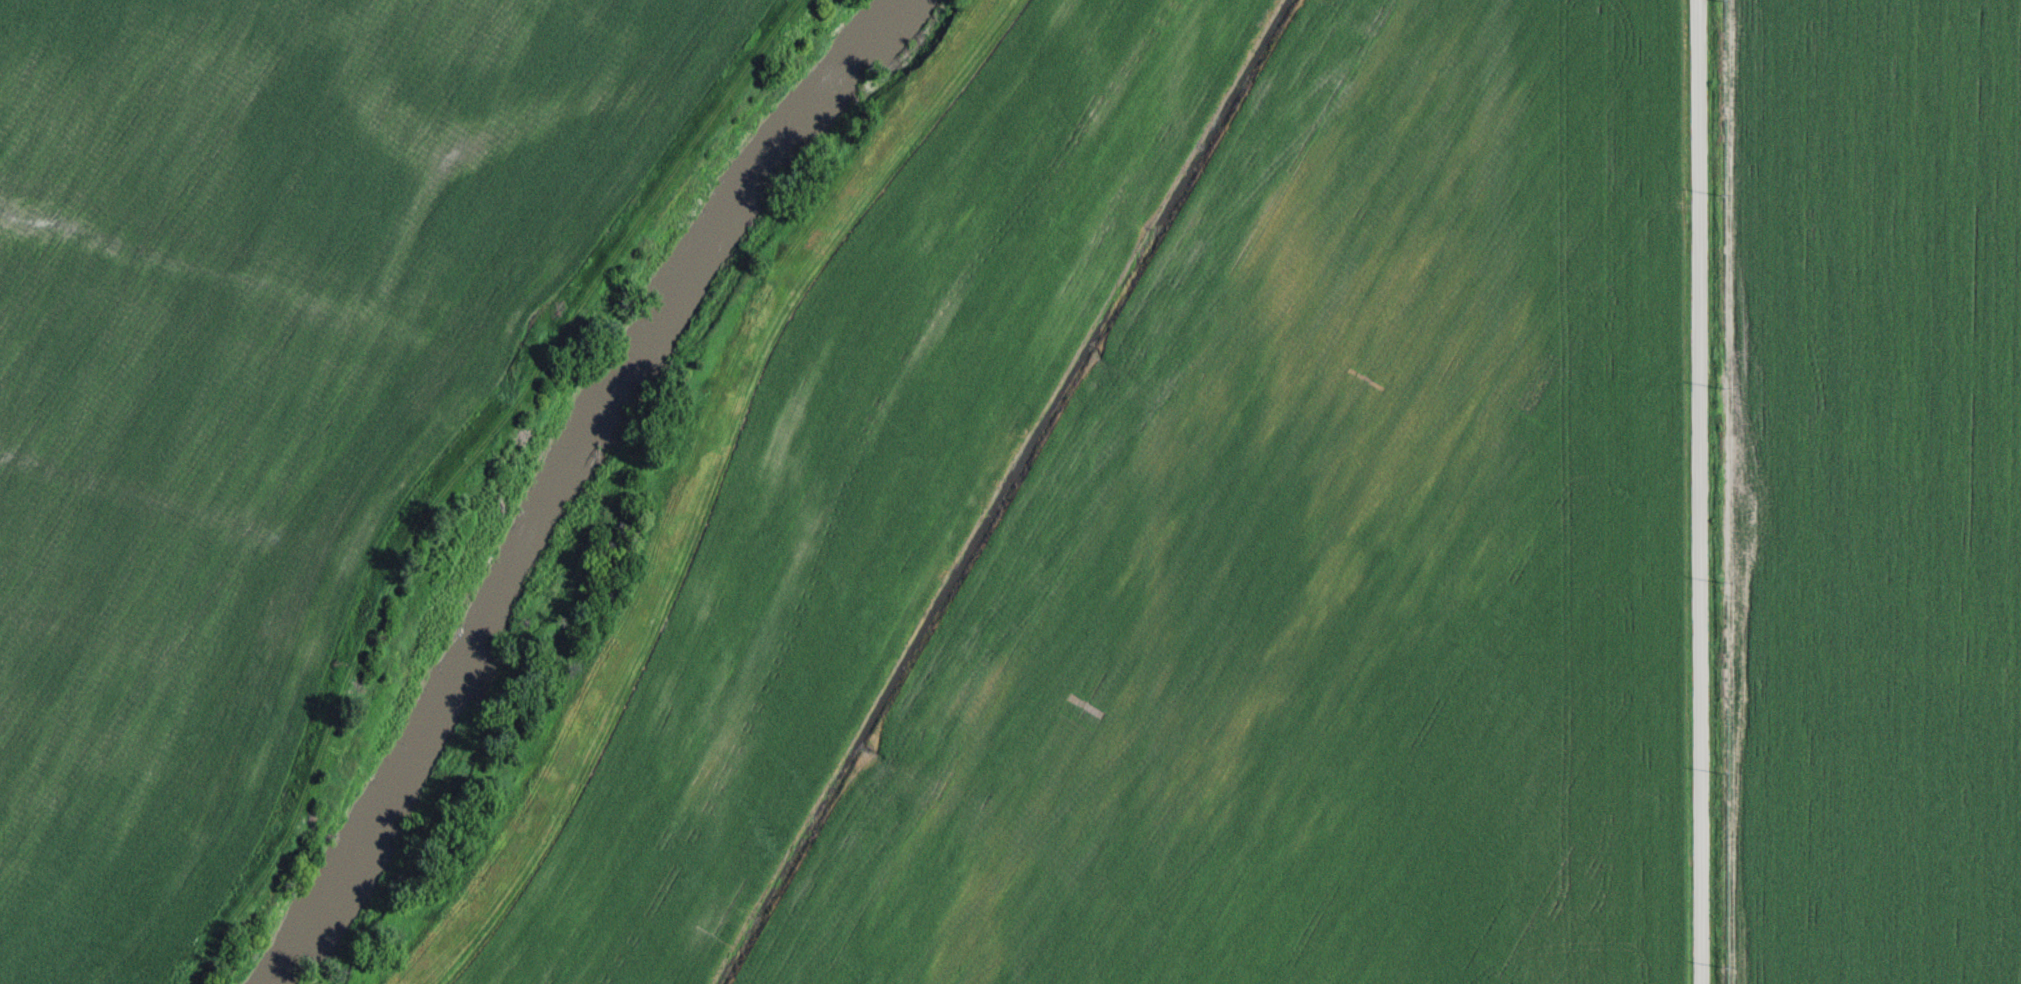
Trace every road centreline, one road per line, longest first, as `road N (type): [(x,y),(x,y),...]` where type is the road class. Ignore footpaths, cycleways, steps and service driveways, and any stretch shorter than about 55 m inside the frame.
road 1 (residential): [(1697,983),(1694,0)]

